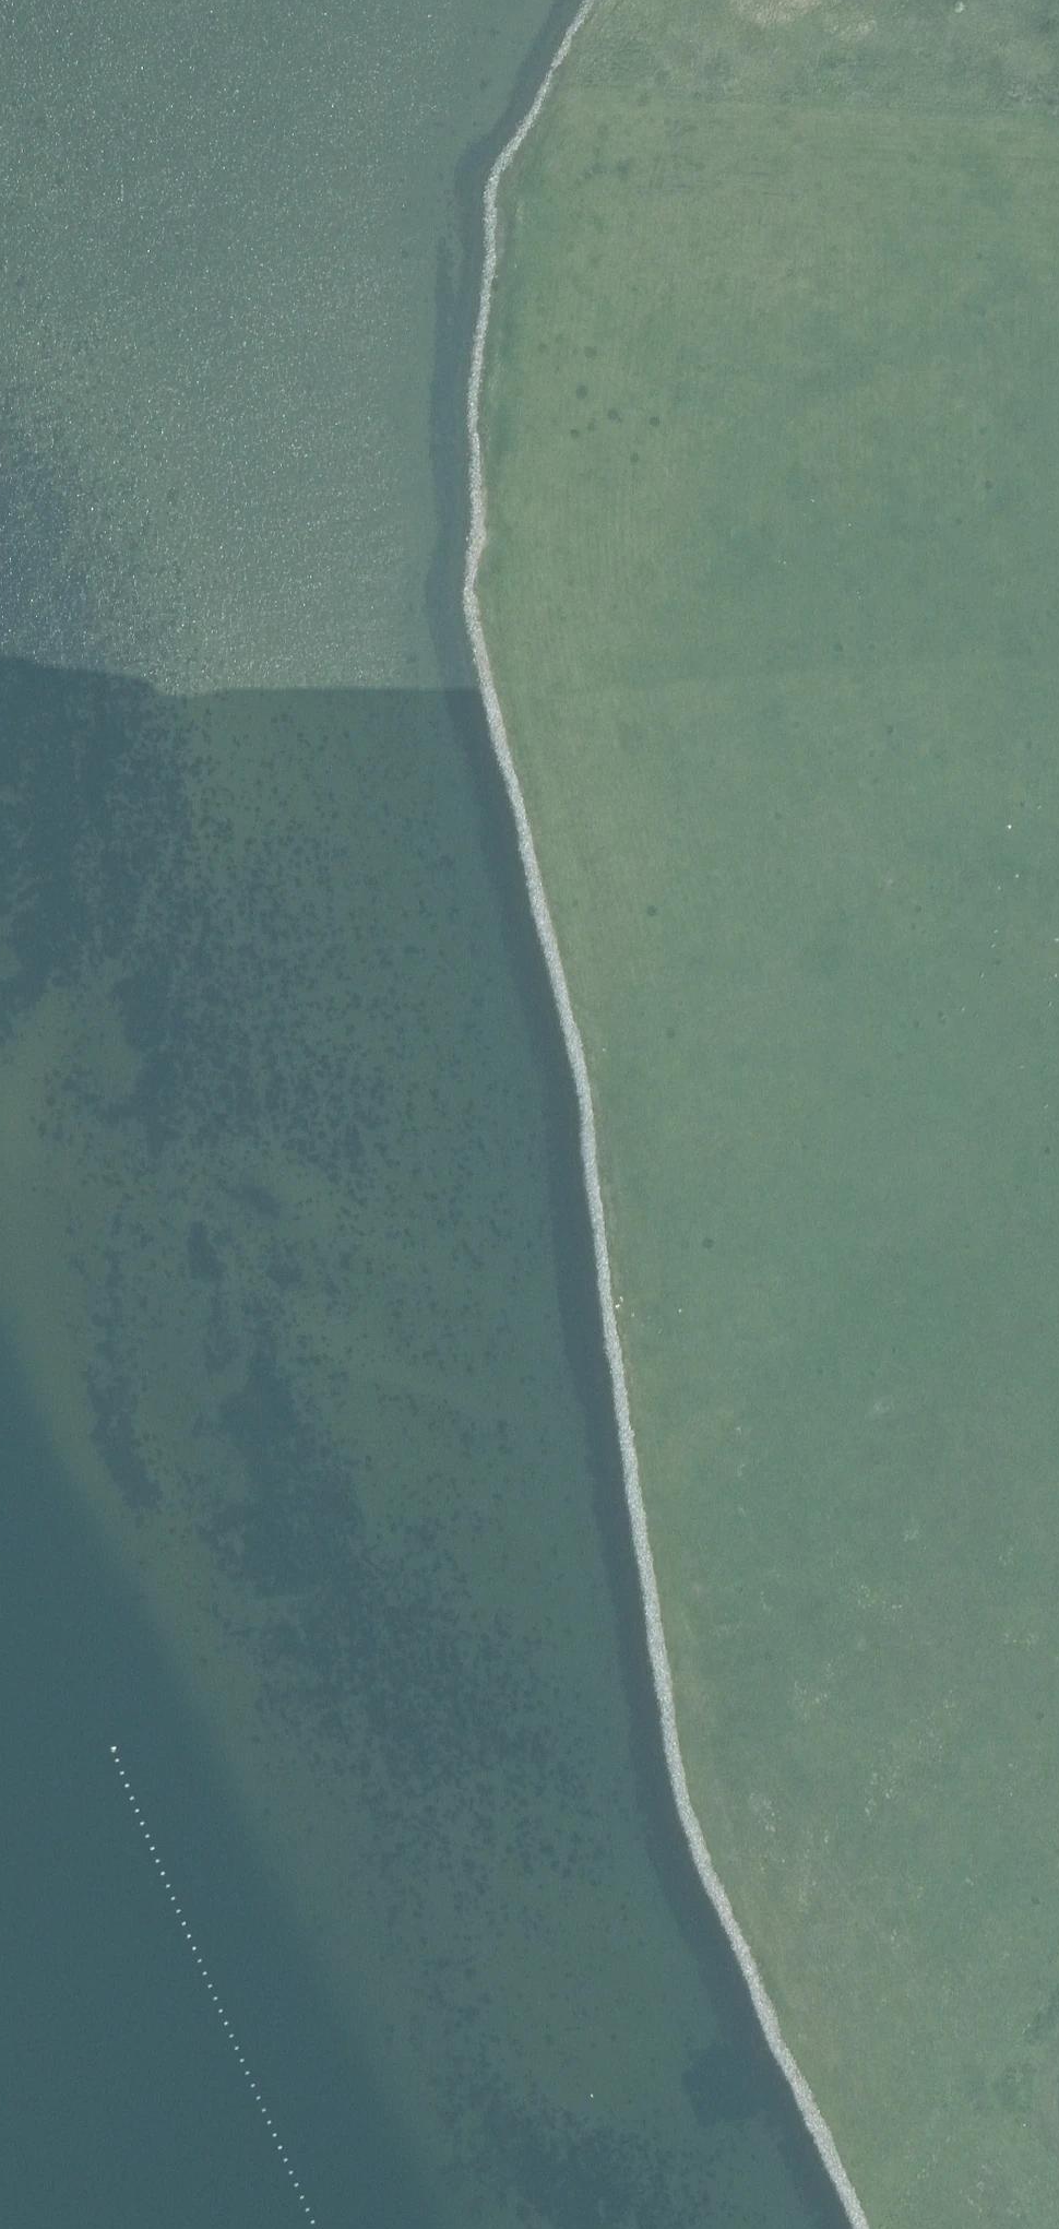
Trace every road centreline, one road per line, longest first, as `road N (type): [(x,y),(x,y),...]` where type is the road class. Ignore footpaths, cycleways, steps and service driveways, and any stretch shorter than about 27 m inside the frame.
road 1 (track): [(1058,2159),(1046,2145),(1039,2061),(1058,2033)]

